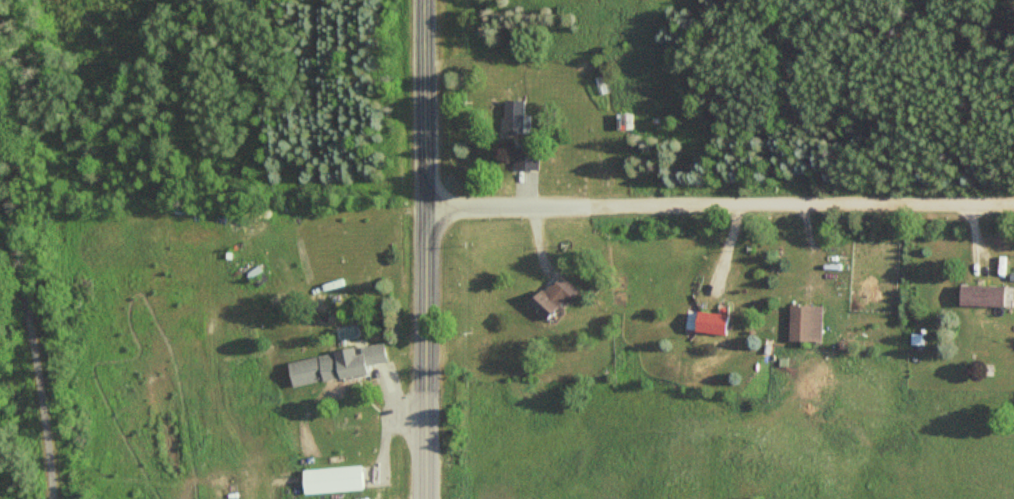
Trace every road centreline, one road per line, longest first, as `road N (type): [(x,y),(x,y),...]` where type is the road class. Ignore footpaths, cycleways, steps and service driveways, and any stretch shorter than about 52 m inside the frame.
road 1 (residential): [(1013,210),(582,204)]
road 2 (tertiary): [(426,498),(428,205)]
road 3 (tertiary): [(428,205),(427,0)]
road 4 (residential): [(582,204),(428,205)]

